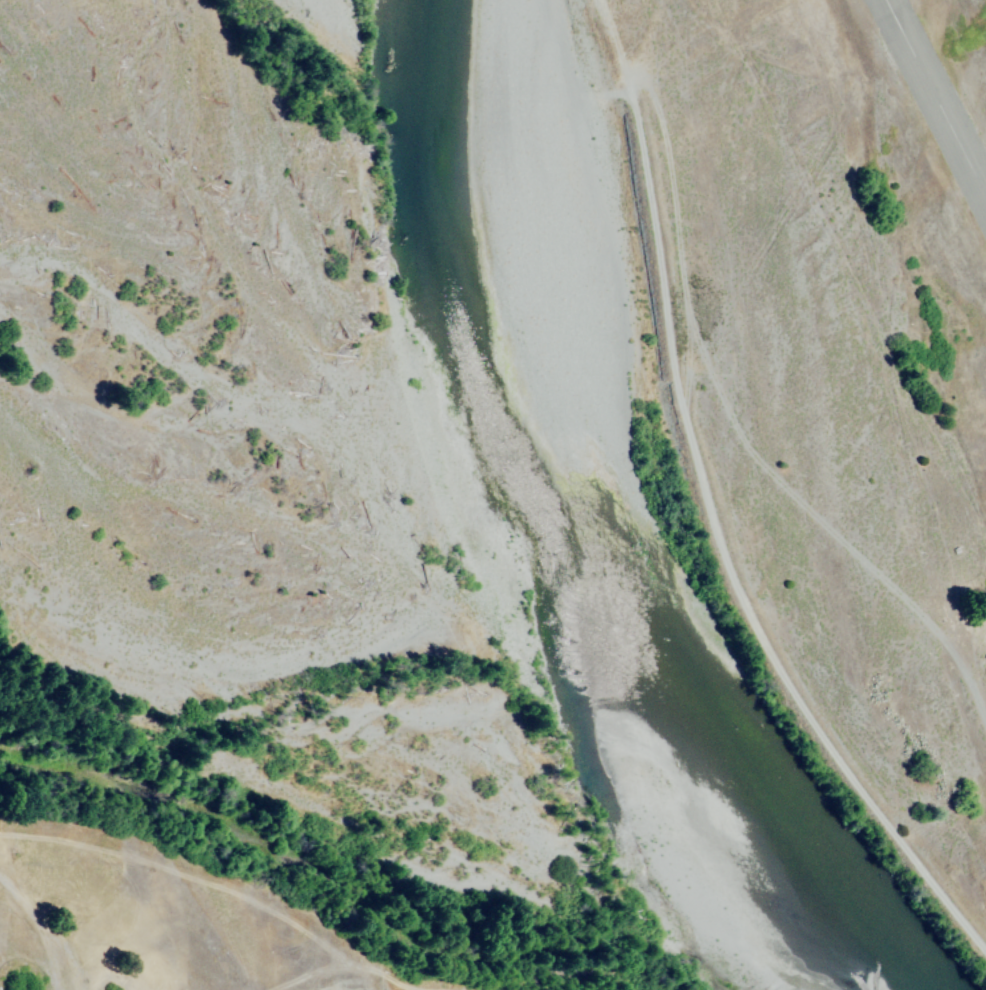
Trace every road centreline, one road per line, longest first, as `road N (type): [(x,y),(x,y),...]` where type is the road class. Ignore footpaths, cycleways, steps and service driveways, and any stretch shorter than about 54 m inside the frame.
road 1 (track): [(985,940),(867,810),(778,667),(706,479),(670,342),(626,88),(594,0)]

